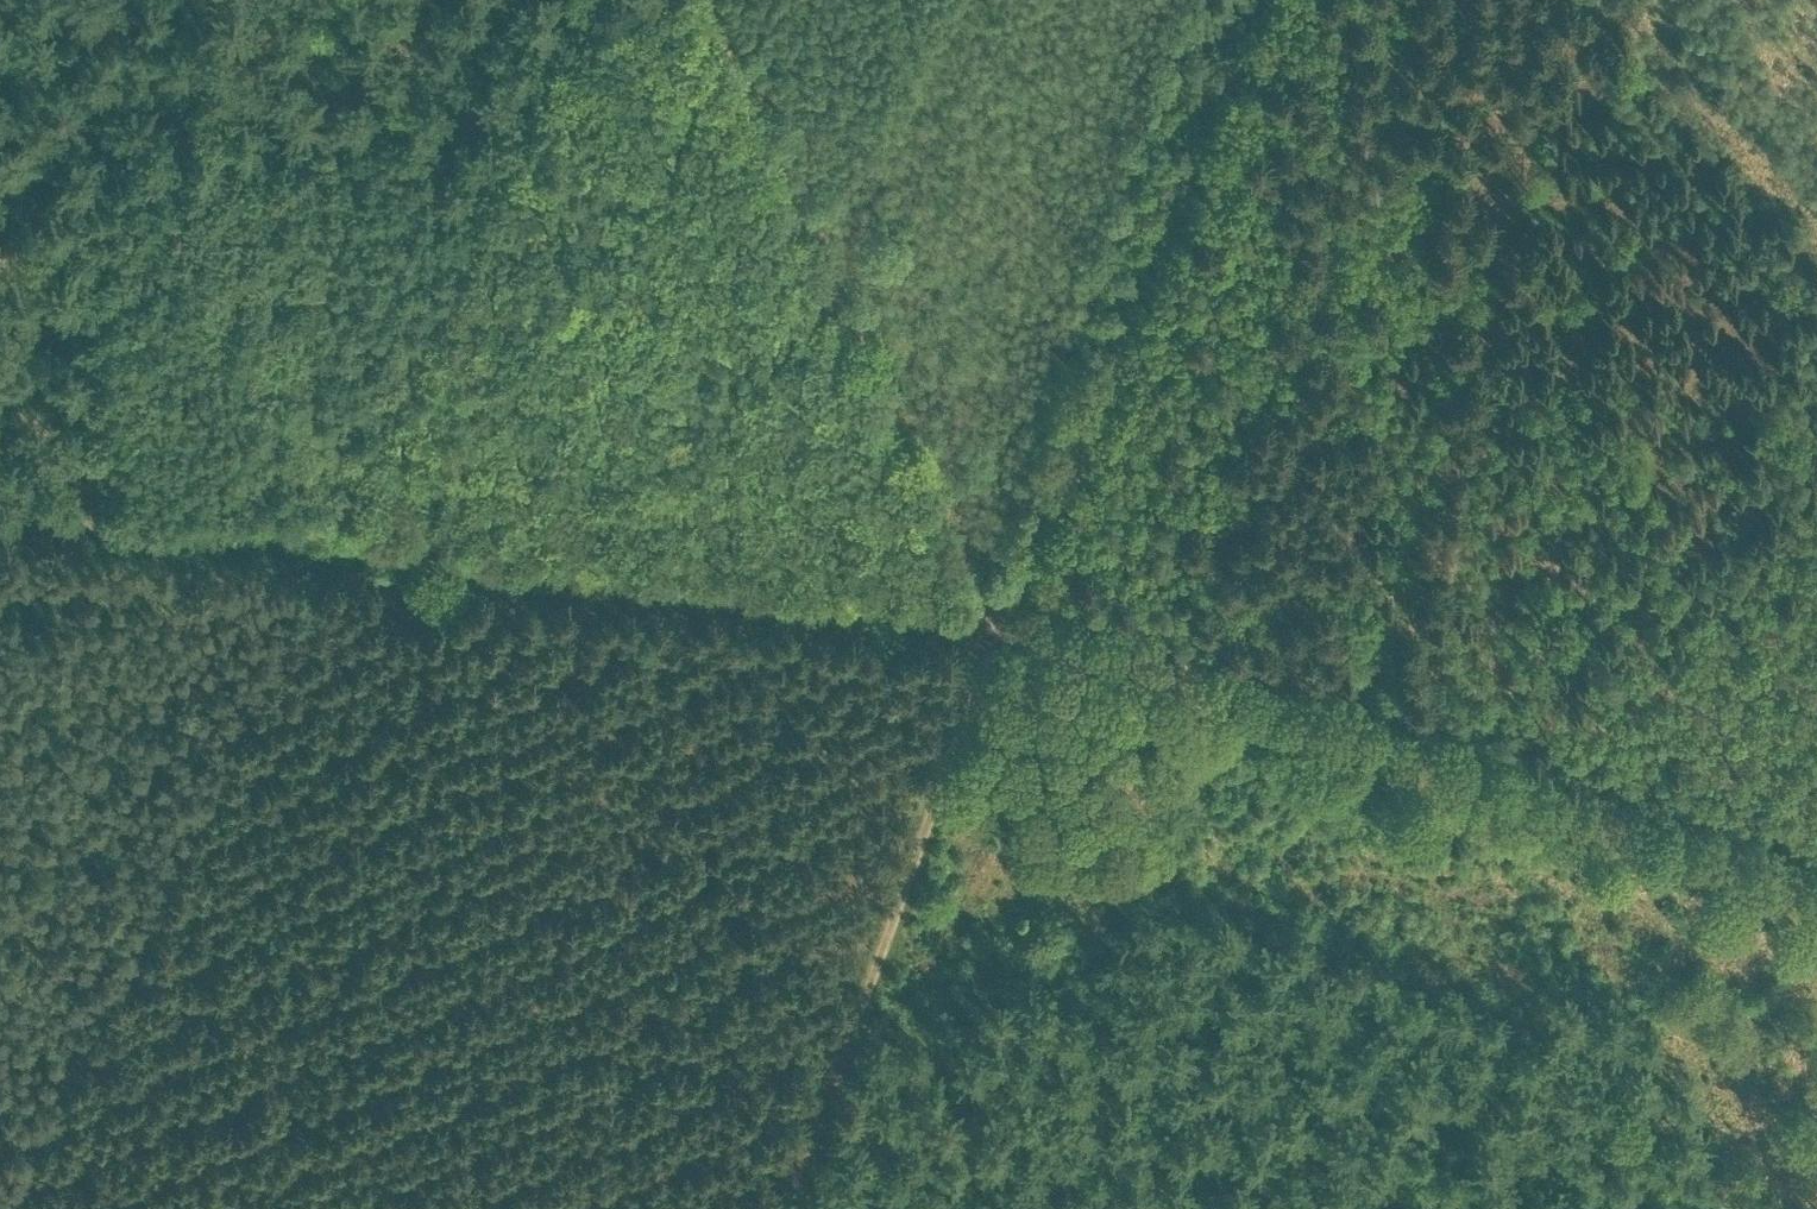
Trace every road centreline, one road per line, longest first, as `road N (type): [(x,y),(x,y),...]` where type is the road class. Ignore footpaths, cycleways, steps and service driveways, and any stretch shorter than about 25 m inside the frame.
road 1 (track): [(0,498),(746,575),(1010,628),(964,726),(783,1208)]
road 2 (track): [(700,0),(1010,628),(1254,0)]
road 3 (track): [(1010,628),(1816,915)]

